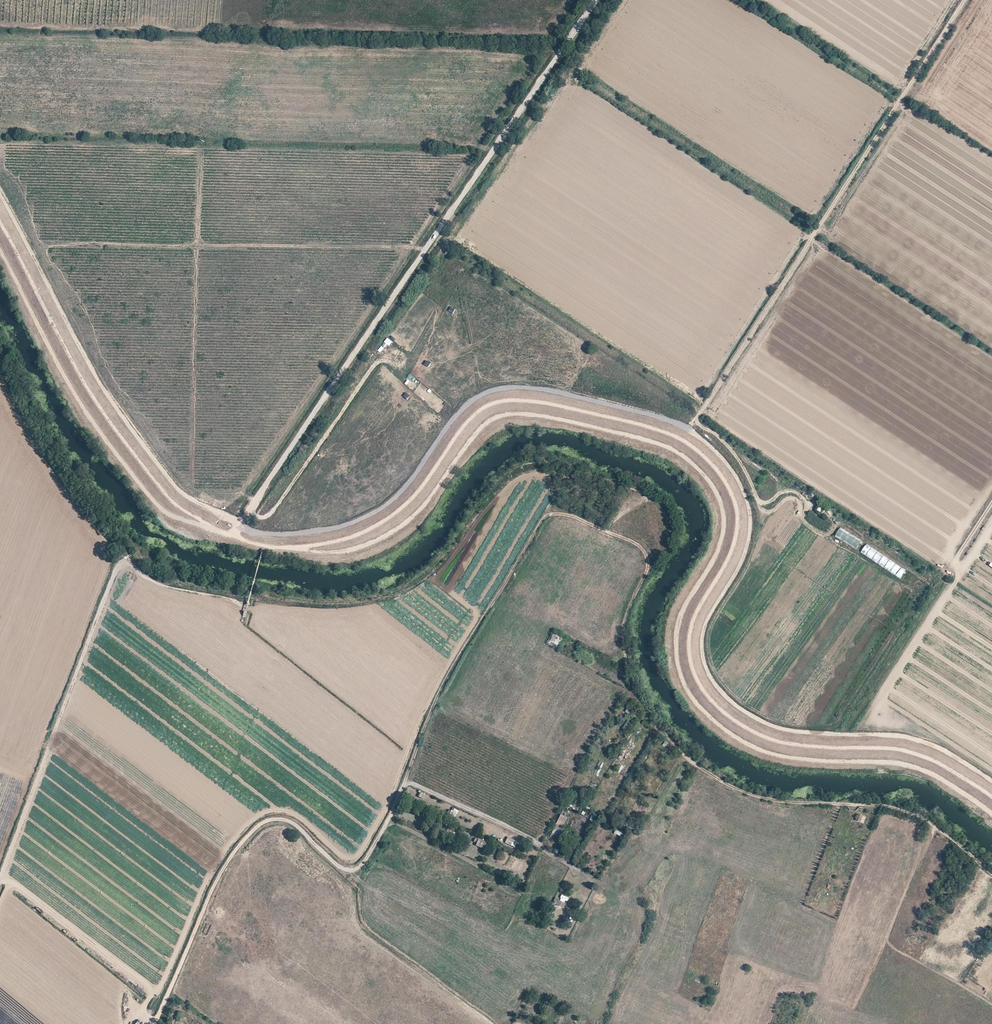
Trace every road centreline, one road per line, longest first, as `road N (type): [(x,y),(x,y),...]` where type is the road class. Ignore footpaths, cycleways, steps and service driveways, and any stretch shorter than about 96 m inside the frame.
road 1 (track): [(991,872),(934,824),(893,806),(752,795),(687,758),(636,694),(624,635),(674,518),(646,493),(593,476),(553,501),(440,691),(365,861),(347,870),(287,820),(264,821),(220,874),(155,1023)]
road 2 (unclassified): [(597,0),(248,511),(245,520),(257,531)]
road 3 (track): [(257,531),(334,548),(362,545),(404,518),(482,427),(506,413),(546,409),(651,434),(692,432),(730,503),(733,541)]
road 4 (track): [(964,0),(687,430)]
road 5 (track): [(406,781),(545,847),(562,842)]

